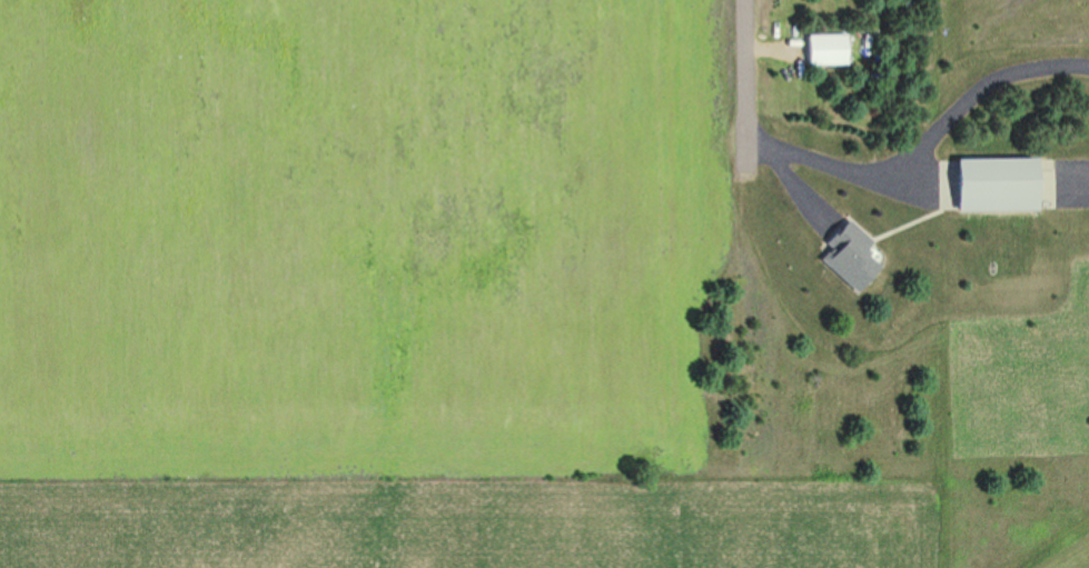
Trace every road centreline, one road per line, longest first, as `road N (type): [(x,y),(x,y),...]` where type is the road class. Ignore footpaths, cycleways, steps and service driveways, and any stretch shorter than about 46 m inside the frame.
road 1 (track): [(282,567),(284,508),(301,489),(642,488)]
road 2 (residential): [(744,0),(746,169)]

